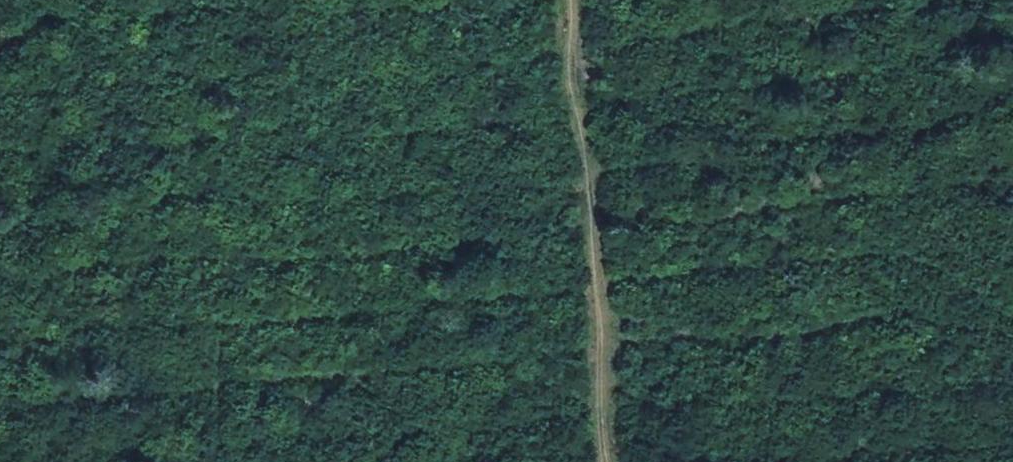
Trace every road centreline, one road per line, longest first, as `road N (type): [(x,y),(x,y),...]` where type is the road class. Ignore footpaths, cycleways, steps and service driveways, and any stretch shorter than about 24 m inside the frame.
road 1 (track): [(749,0),(793,461)]
road 2 (track): [(124,0),(163,461)]
road 3 (track): [(569,0),(606,461)]

